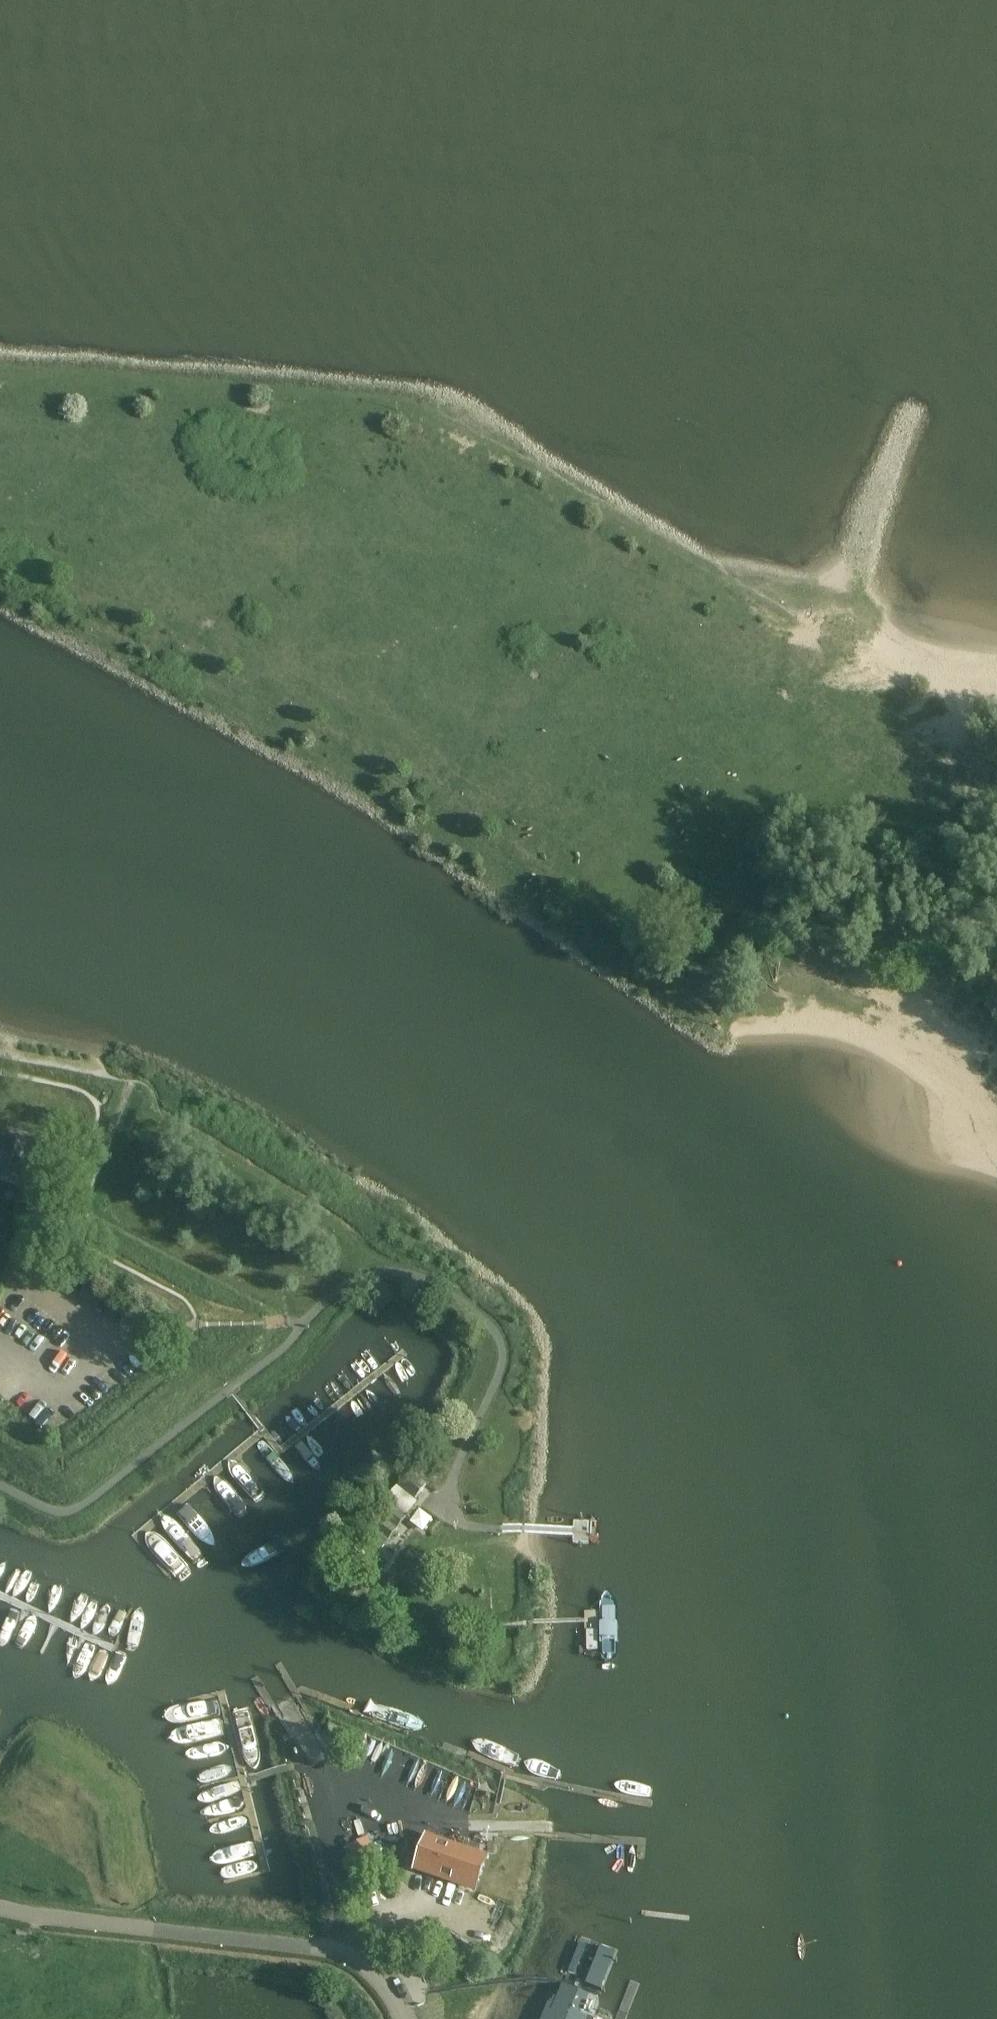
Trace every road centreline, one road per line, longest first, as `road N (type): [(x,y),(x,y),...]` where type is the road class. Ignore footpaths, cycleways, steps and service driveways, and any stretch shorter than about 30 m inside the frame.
road 1 (tertiary): [(0,1904),(339,1954)]

